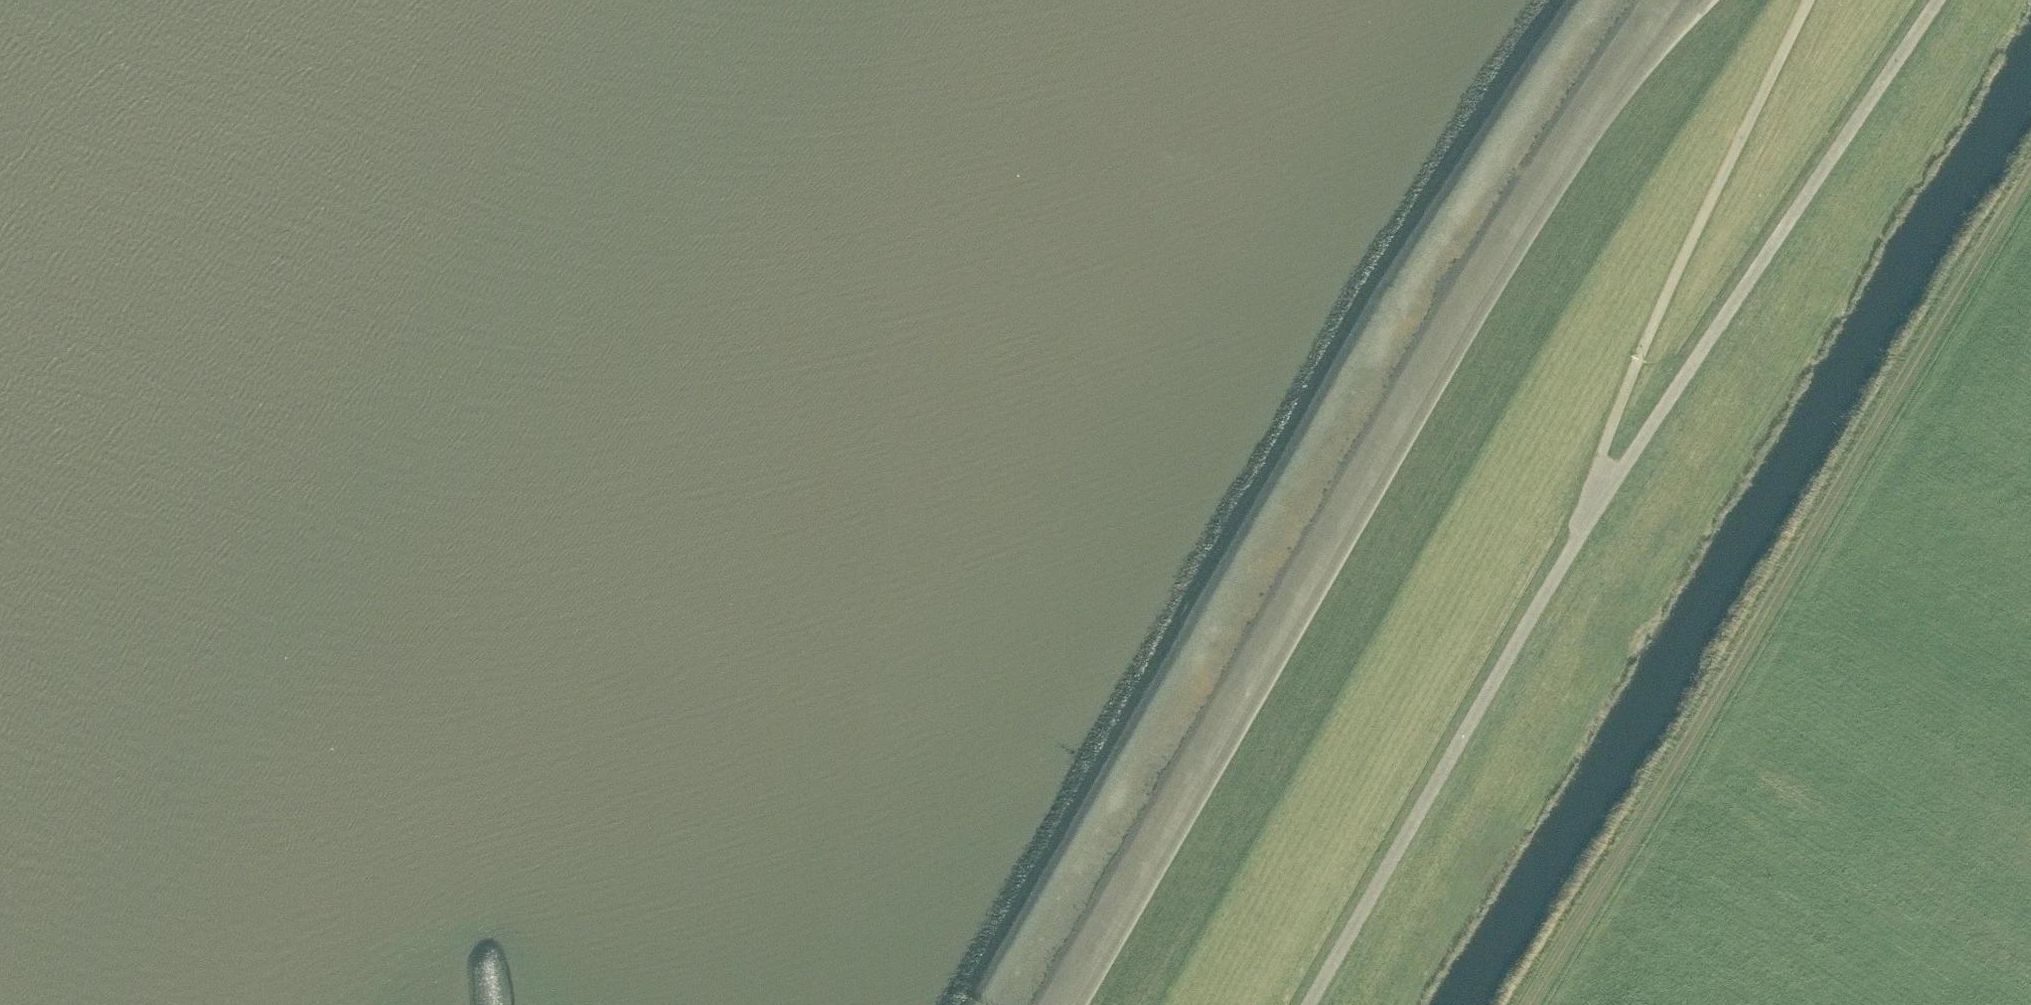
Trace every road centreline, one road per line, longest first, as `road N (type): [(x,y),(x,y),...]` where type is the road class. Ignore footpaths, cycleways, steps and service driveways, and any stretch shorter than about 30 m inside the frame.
road 1 (unclassified): [(1311,1004),(1604,506),(1941,0)]

